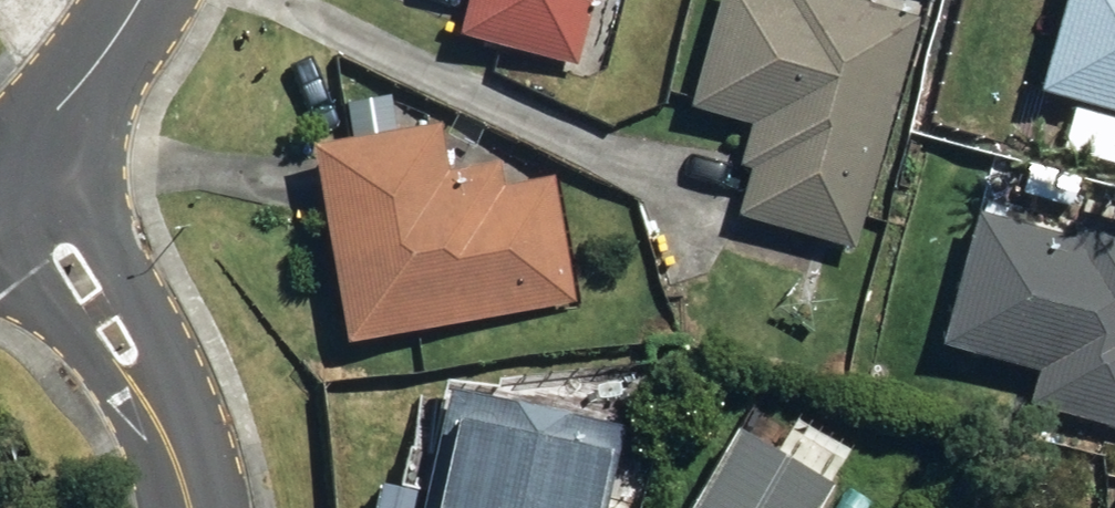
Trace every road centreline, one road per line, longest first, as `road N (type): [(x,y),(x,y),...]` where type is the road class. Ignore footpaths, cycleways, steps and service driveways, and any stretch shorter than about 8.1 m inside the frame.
road 1 (residential): [(10,162),(112,312),(177,457),(184,507)]
road 2 (residential): [(10,162),(137,0)]

